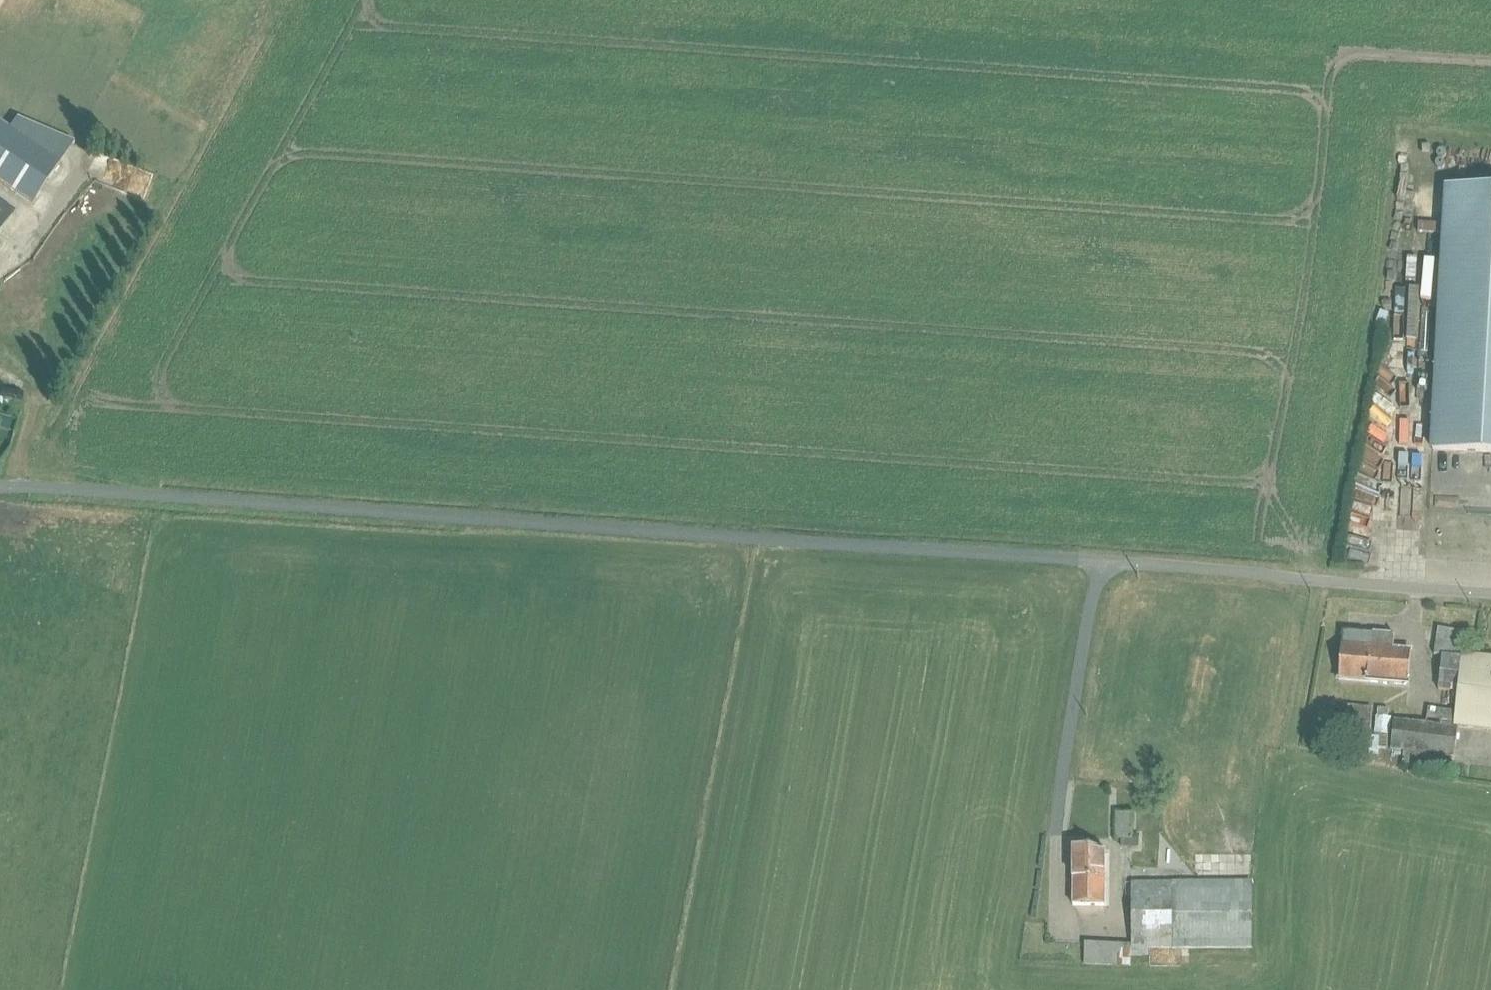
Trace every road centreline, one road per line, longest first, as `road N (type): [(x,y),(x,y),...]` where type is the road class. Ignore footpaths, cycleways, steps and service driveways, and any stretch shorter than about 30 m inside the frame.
road 1 (unclassified): [(0,493),(1490,595)]

